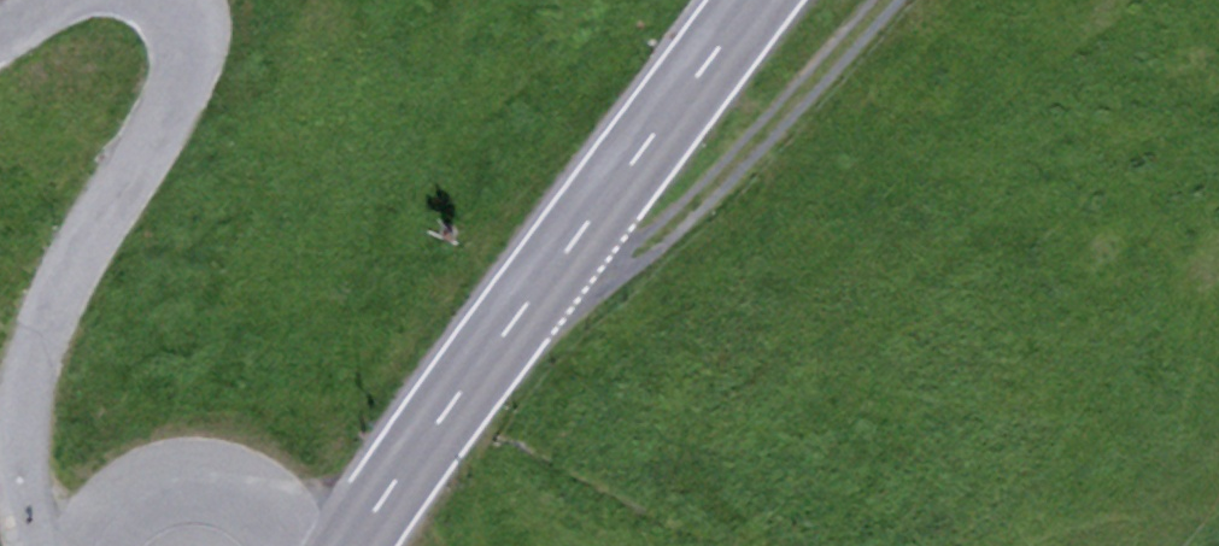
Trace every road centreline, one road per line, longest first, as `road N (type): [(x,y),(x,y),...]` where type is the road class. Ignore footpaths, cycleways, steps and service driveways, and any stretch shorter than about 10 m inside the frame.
road 1 (primary): [(760,0),(351,545)]
road 2 (residential): [(171,0),(186,45),(179,93),(80,254),(32,374),(26,480),(44,545)]
road 3 (track): [(545,285),(598,279),(645,250),(725,177),(887,0)]

